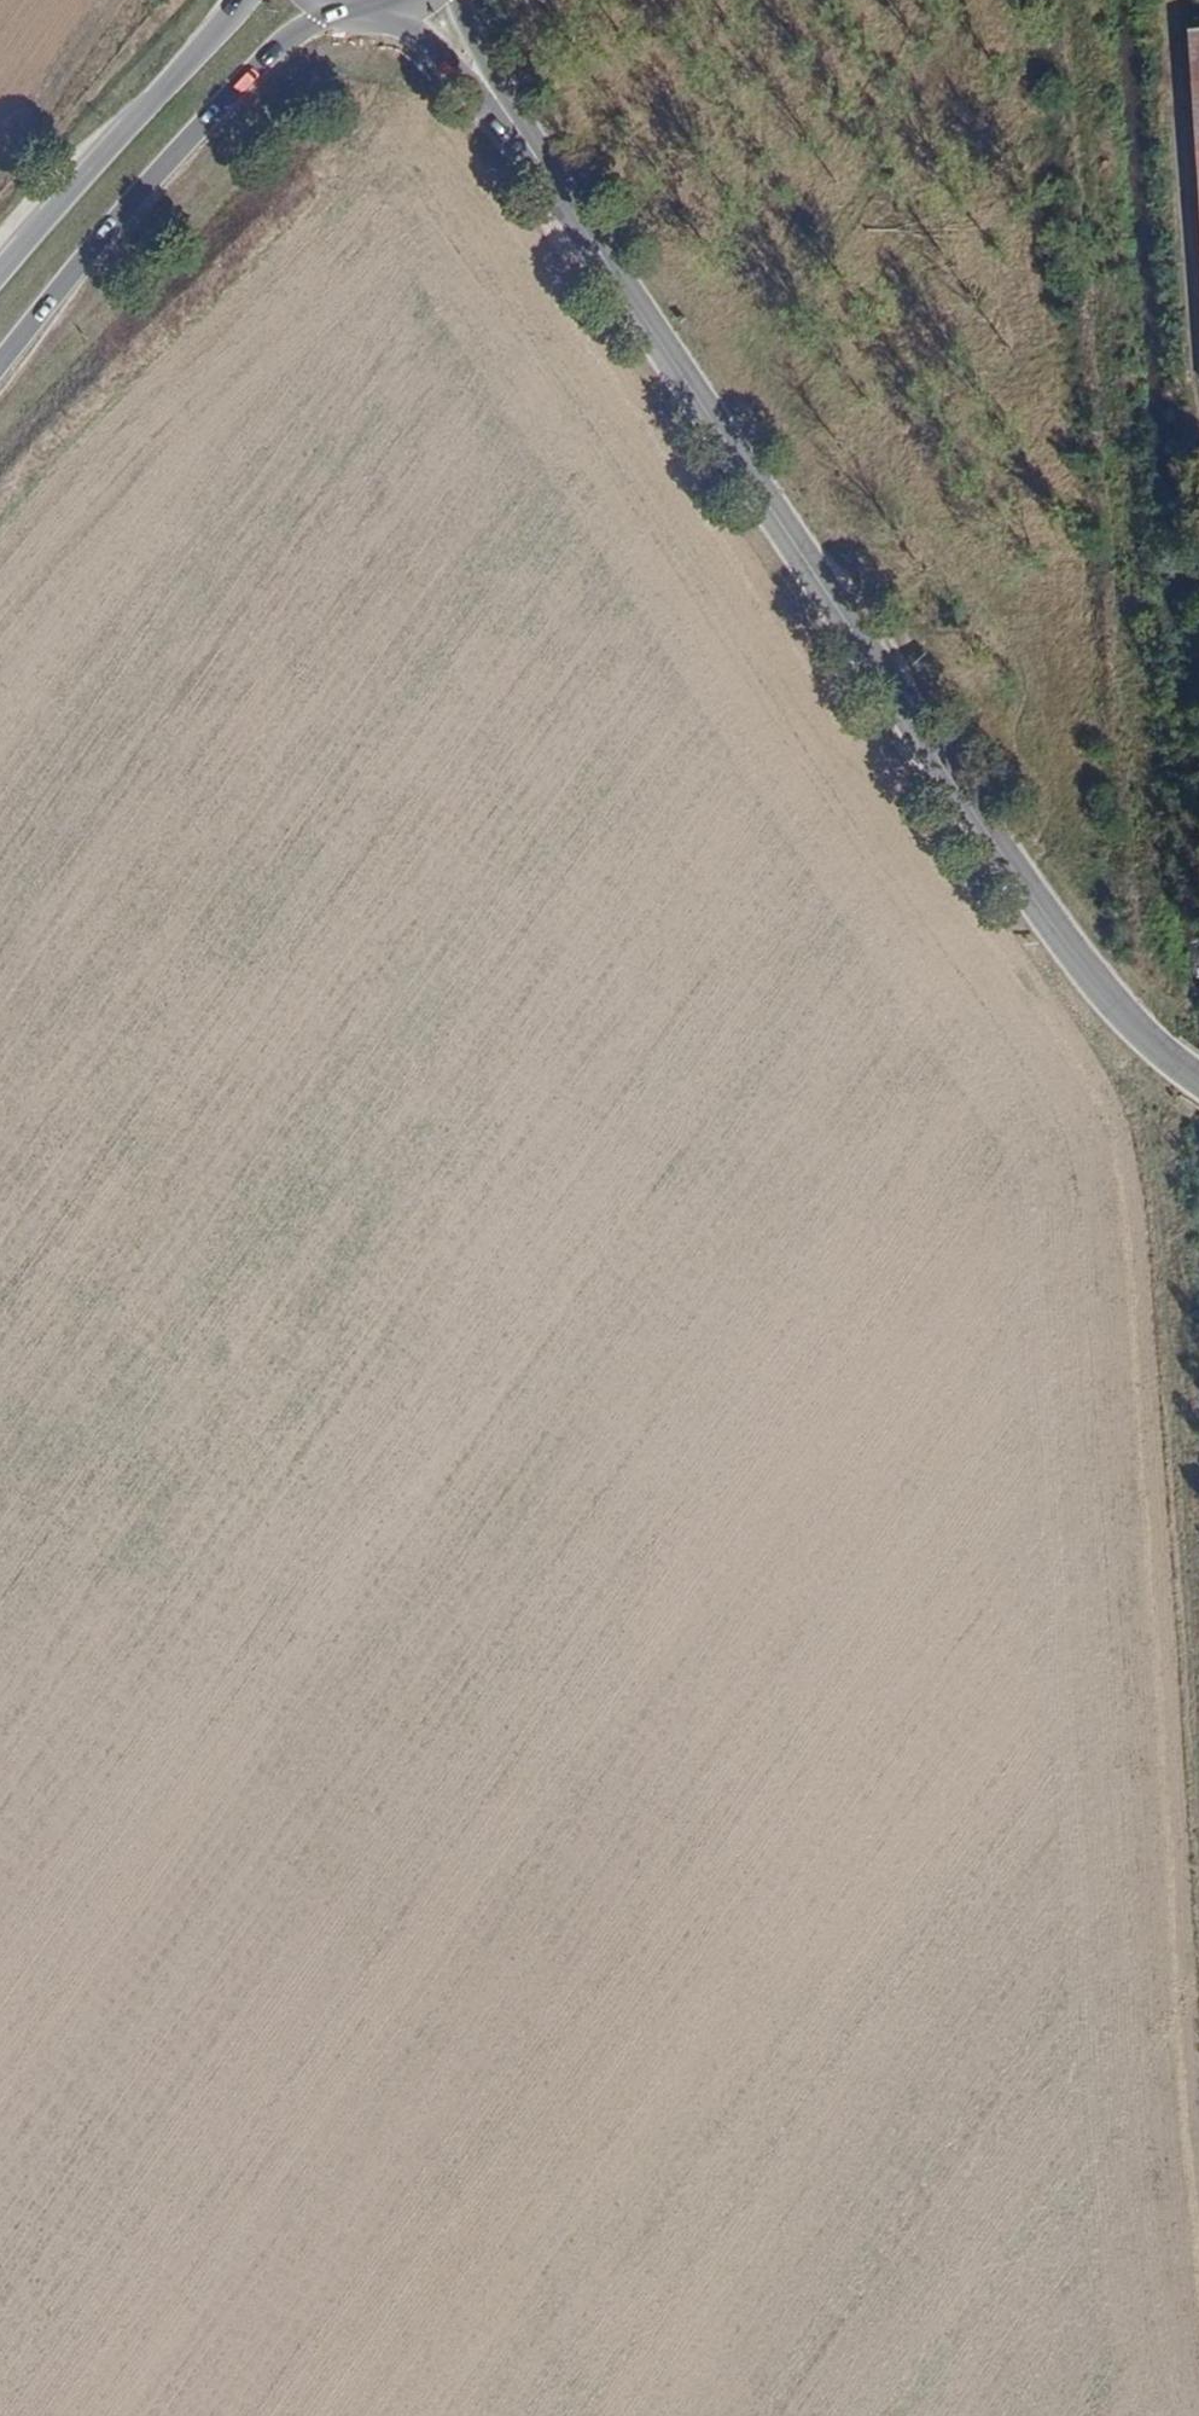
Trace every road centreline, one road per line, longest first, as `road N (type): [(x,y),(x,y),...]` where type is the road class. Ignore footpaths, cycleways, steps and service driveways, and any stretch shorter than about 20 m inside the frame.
road 1 (tertiary): [(1198,1080),(1132,1023),(1083,964),(488,76)]
road 2 (primary): [(0,366),(184,140),(284,43),(346,9)]
road 3 (primary): [(241,0),(0,278)]
road 4 (tertiary): [(375,12),(488,76)]

